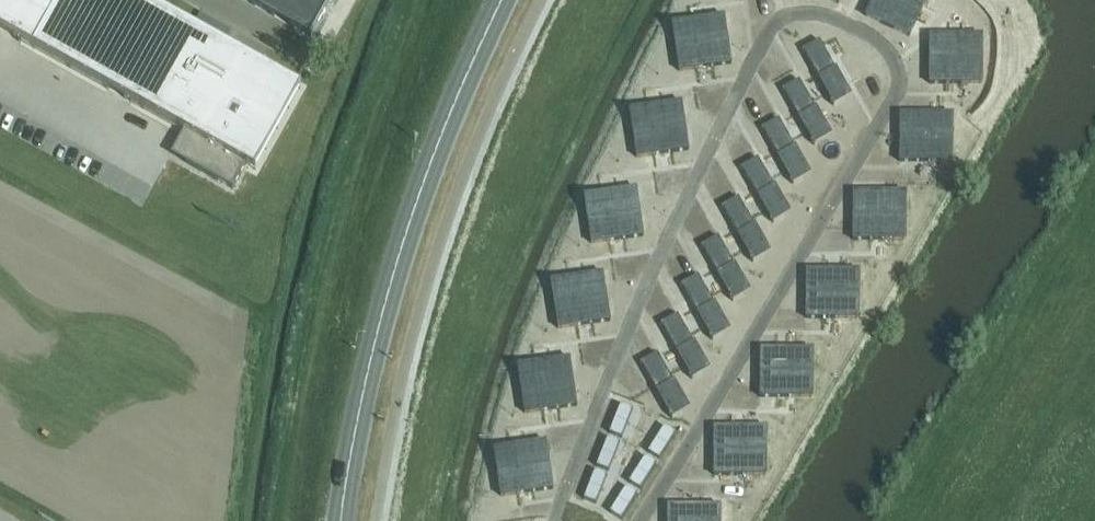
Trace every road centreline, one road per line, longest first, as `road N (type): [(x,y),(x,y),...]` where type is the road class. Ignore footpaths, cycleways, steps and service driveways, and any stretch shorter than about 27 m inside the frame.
road 1 (primary): [(500,0),(430,167),(382,317),(342,520)]

